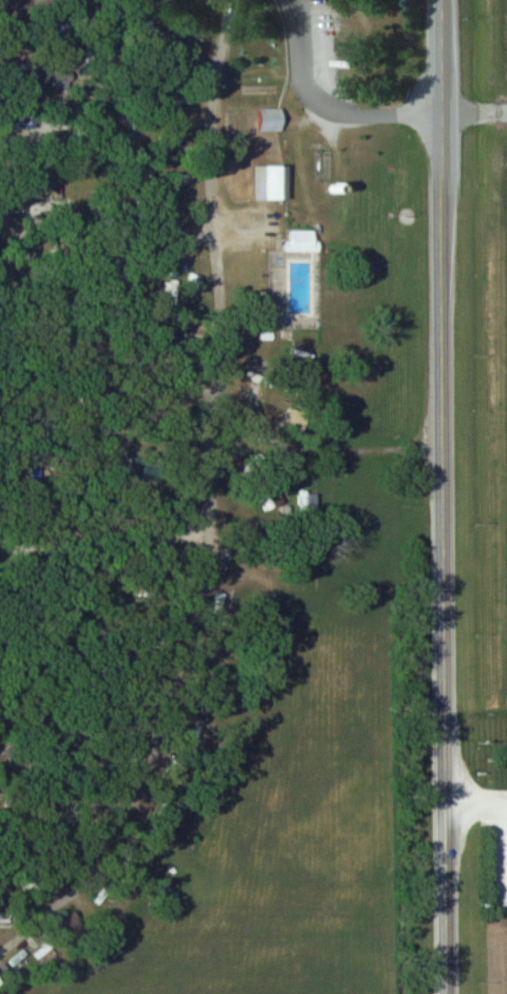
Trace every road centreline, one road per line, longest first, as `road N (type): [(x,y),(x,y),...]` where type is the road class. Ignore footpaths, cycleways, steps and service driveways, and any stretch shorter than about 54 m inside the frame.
road 1 (primary): [(447,993),(443,0)]

